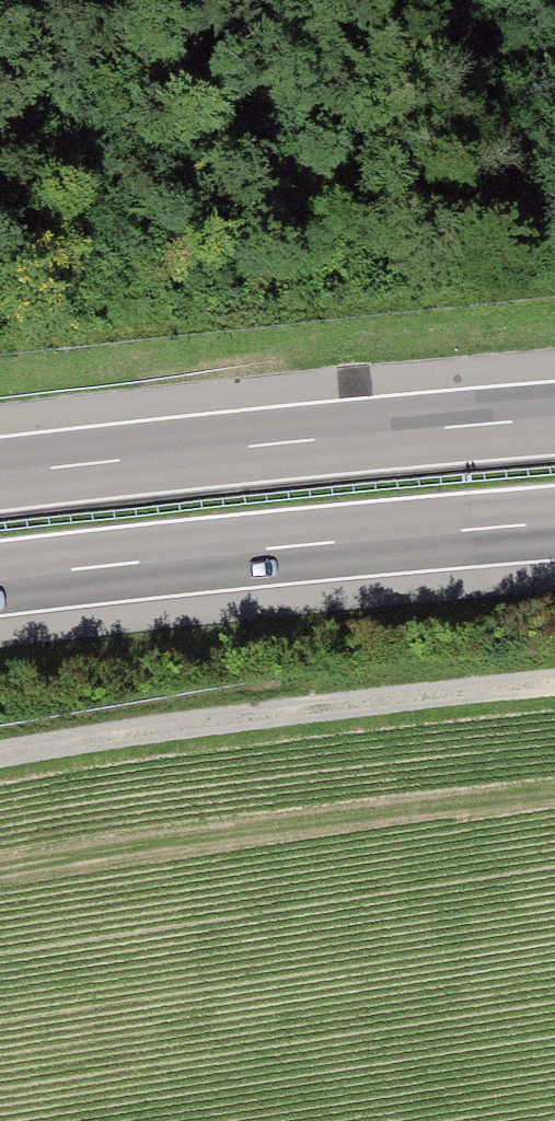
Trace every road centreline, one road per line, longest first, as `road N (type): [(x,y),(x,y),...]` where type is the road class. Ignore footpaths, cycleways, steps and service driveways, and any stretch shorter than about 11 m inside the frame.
road 1 (track): [(0,753),(554,681)]
road 2 (motorway): [(554,418),(0,474)]
road 3 (motorway): [(0,578),(554,522)]

